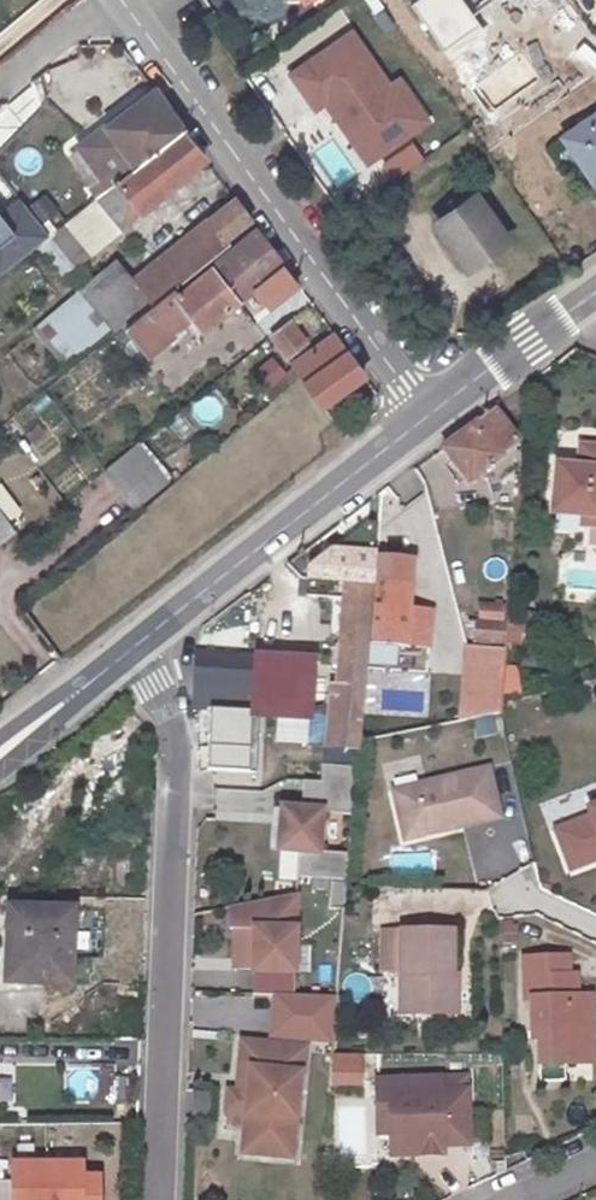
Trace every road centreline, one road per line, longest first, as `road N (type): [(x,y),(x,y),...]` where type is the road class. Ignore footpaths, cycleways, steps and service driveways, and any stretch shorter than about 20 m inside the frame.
road 1 (residential): [(133,647),(170,728),(159,1199)]
road 2 (residential): [(125,0),(429,416)]
road 3 (secondary): [(133,647),(429,416)]
road 4 (secondary): [(429,416),(595,295)]
road 5 (residential): [(595,924),(508,881),(501,783)]
road 6 (secondary): [(0,754),(133,647)]

